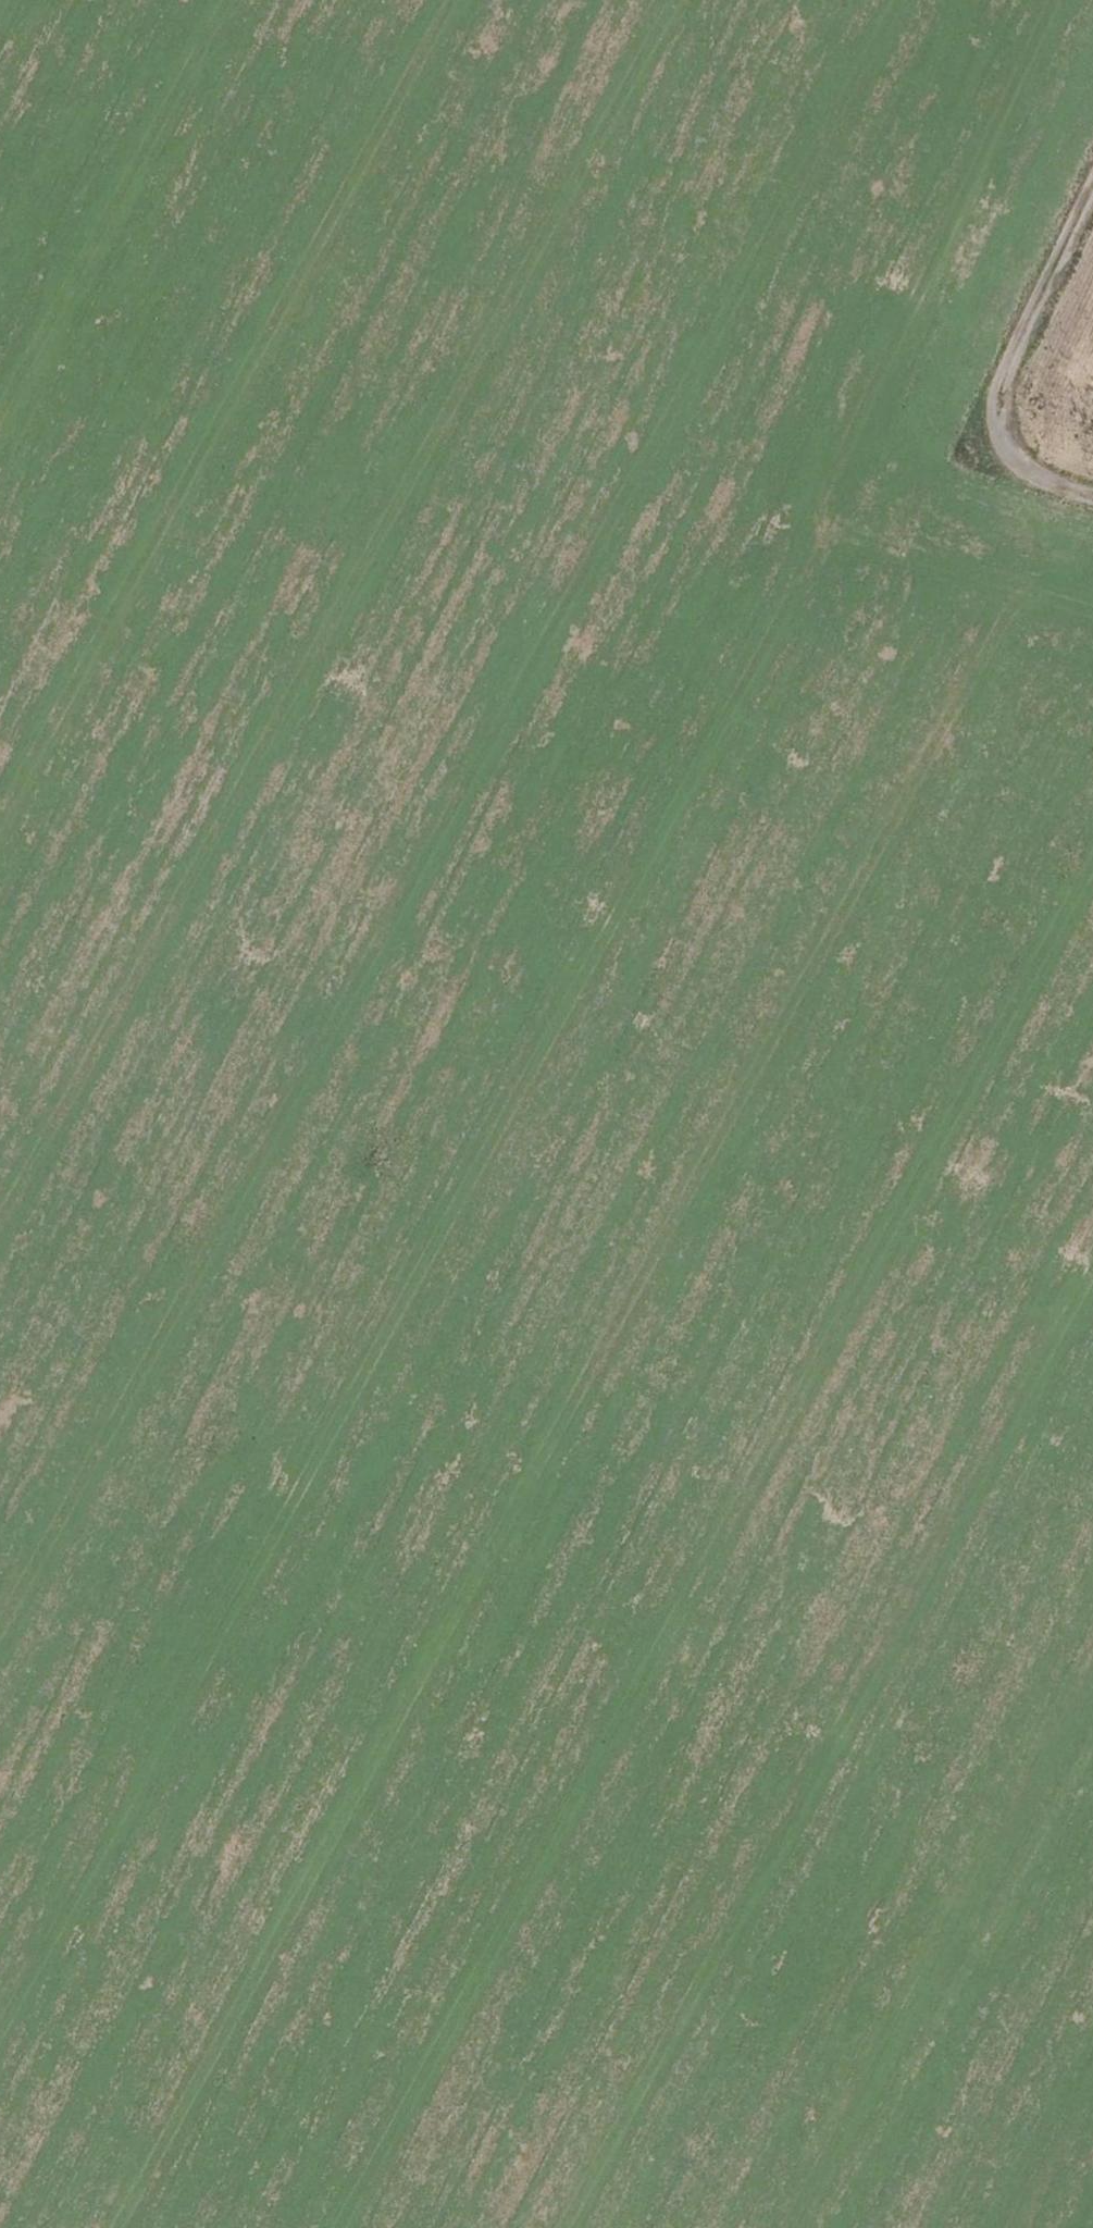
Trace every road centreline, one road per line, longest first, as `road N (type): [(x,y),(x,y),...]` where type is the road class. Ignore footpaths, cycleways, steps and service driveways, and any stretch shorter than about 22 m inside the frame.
road 1 (track): [(1092,184),(1010,360),(1000,399),(1006,443),(1023,467),(1092,498)]

